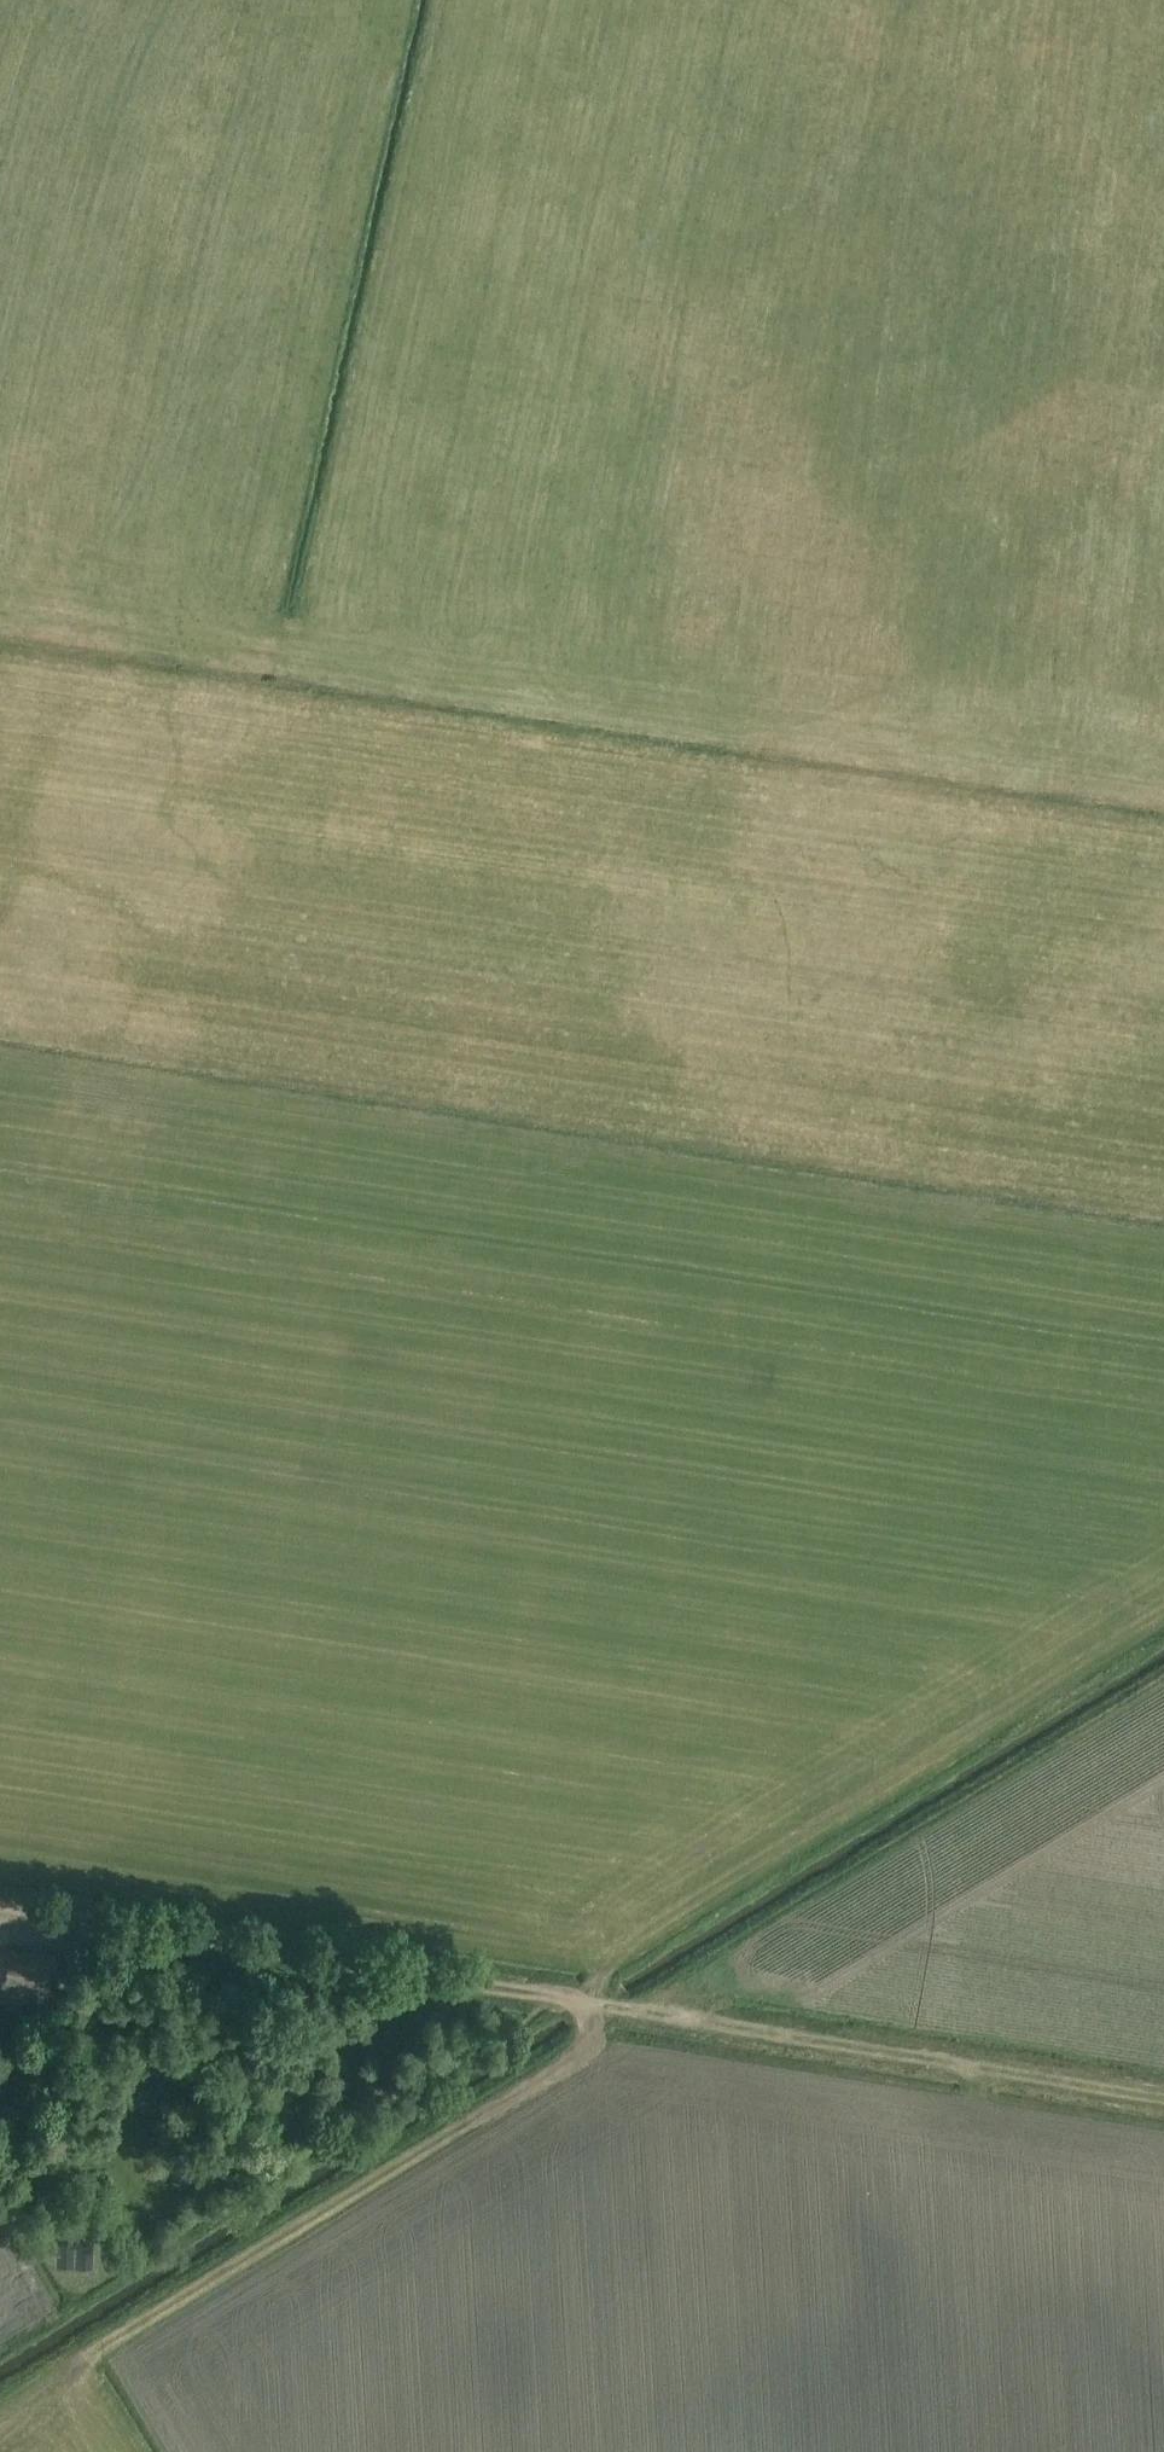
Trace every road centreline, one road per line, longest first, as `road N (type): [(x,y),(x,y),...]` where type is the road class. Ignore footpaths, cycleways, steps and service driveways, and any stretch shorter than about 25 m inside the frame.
road 1 (track): [(0,1911),(1163,2104)]
road 2 (track): [(1139,2451),(1120,2168),(987,2127),(974,2072)]

